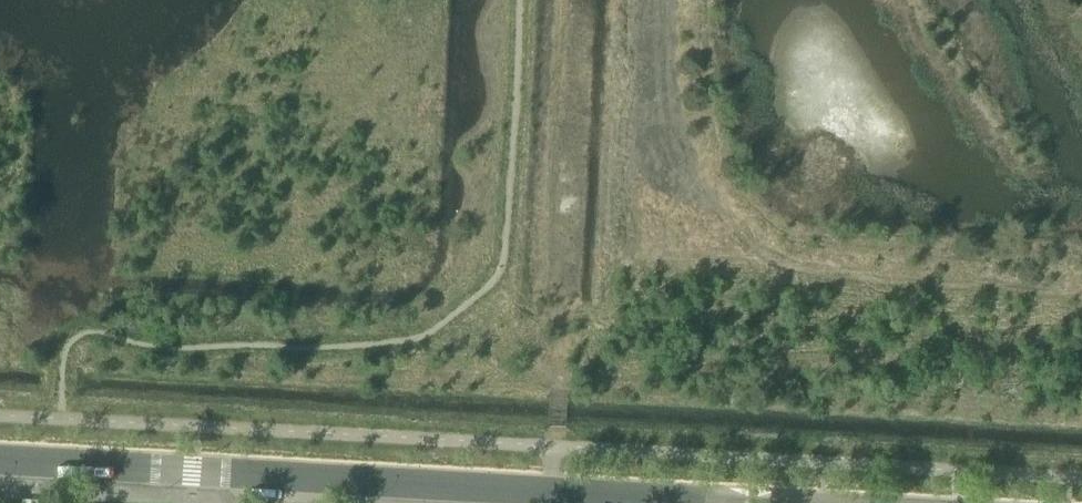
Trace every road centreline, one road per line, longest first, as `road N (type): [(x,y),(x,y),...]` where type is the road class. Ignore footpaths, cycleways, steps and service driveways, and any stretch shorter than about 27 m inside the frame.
road 1 (tertiary): [(0,460),(551,489)]
road 2 (tertiary): [(551,489),(779,502)]

